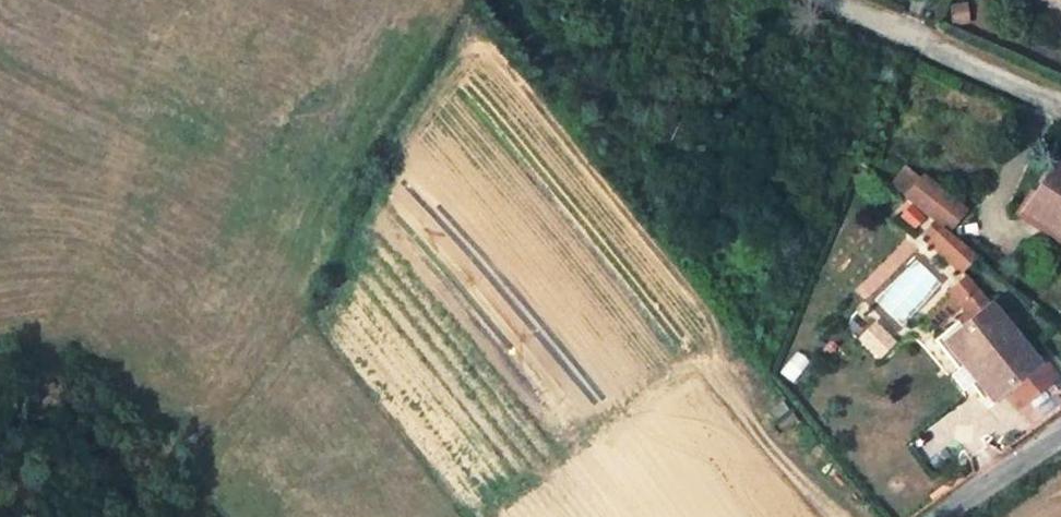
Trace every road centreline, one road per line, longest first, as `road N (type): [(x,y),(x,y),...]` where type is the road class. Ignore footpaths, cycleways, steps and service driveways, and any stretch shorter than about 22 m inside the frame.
road 1 (unclassified): [(1060,104),(836,0)]
road 2 (unclassified): [(939,516),(1060,434)]

